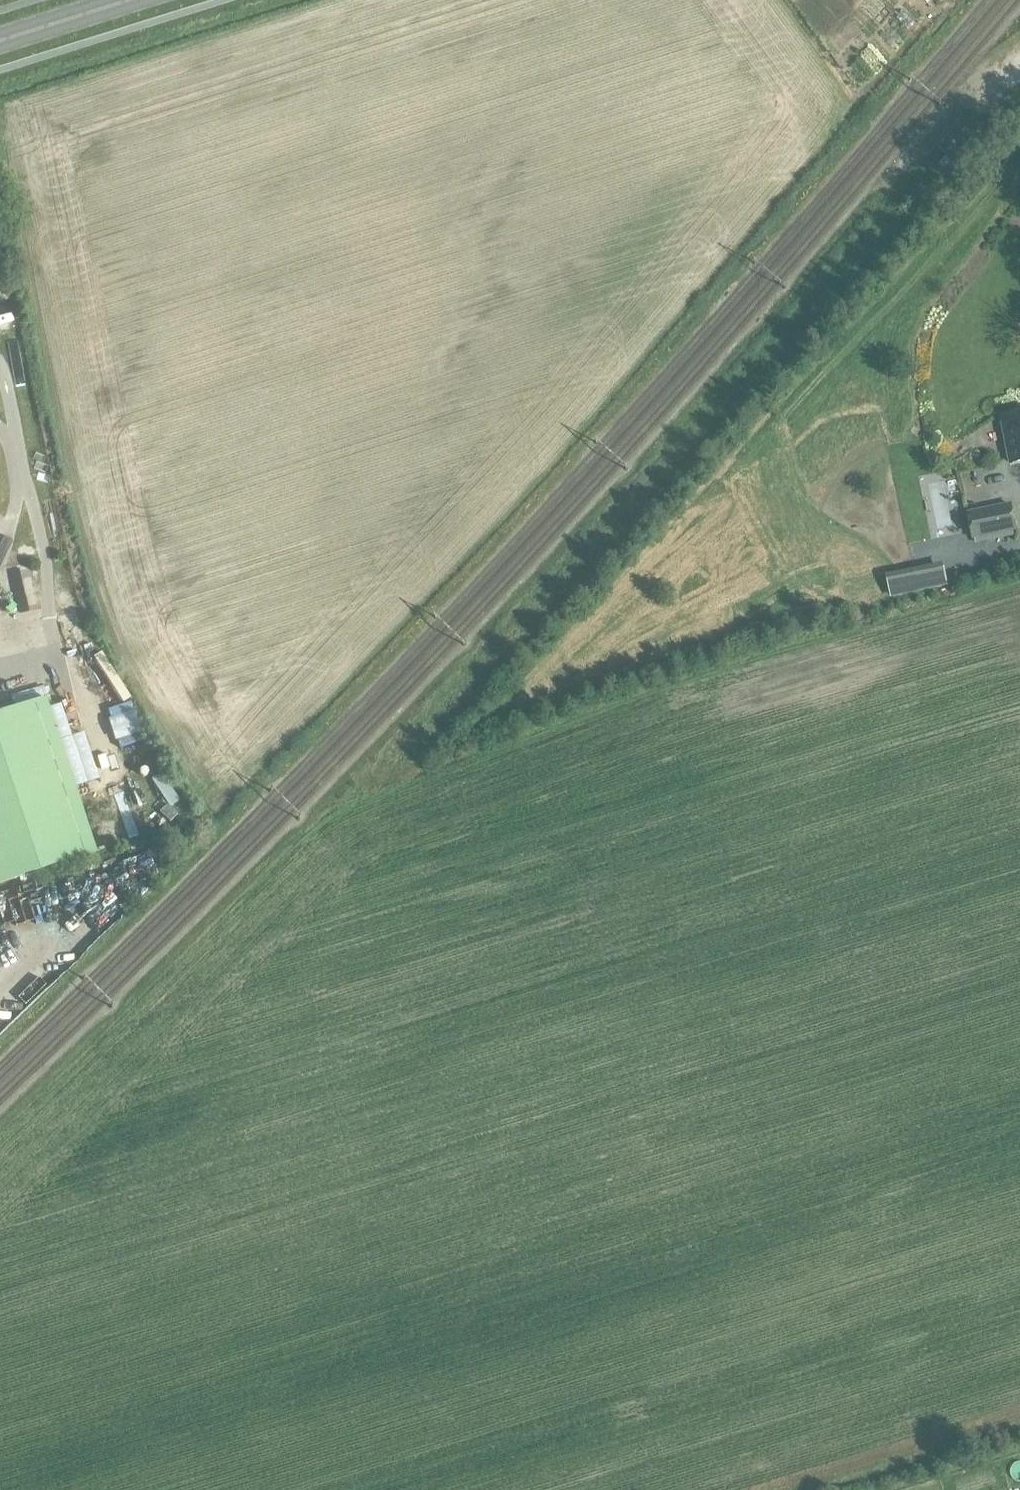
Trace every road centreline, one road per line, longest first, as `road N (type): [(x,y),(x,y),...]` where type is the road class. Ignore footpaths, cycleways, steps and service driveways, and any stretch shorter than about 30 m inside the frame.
road 1 (primary): [(133,0),(0,41)]

